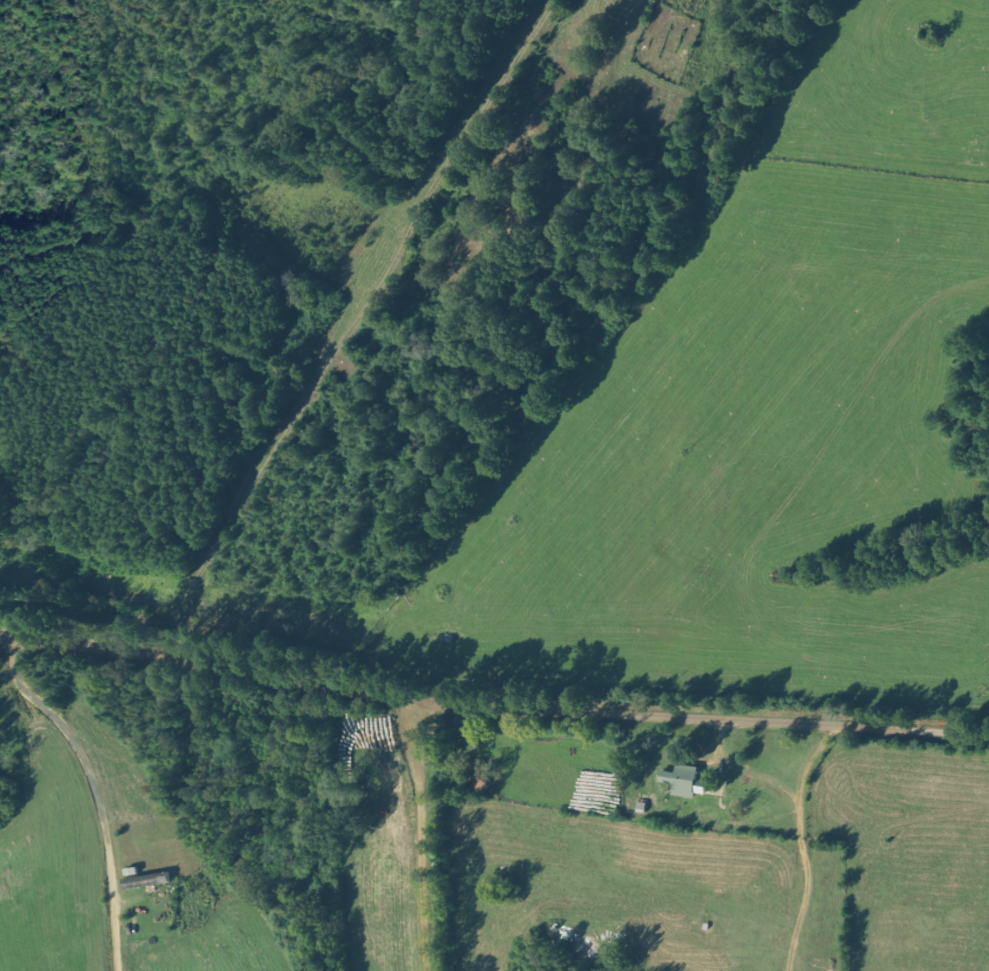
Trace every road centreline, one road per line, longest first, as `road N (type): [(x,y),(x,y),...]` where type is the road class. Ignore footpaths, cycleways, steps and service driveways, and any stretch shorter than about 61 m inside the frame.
road 1 (residential): [(988,735),(466,719),(0,646)]

